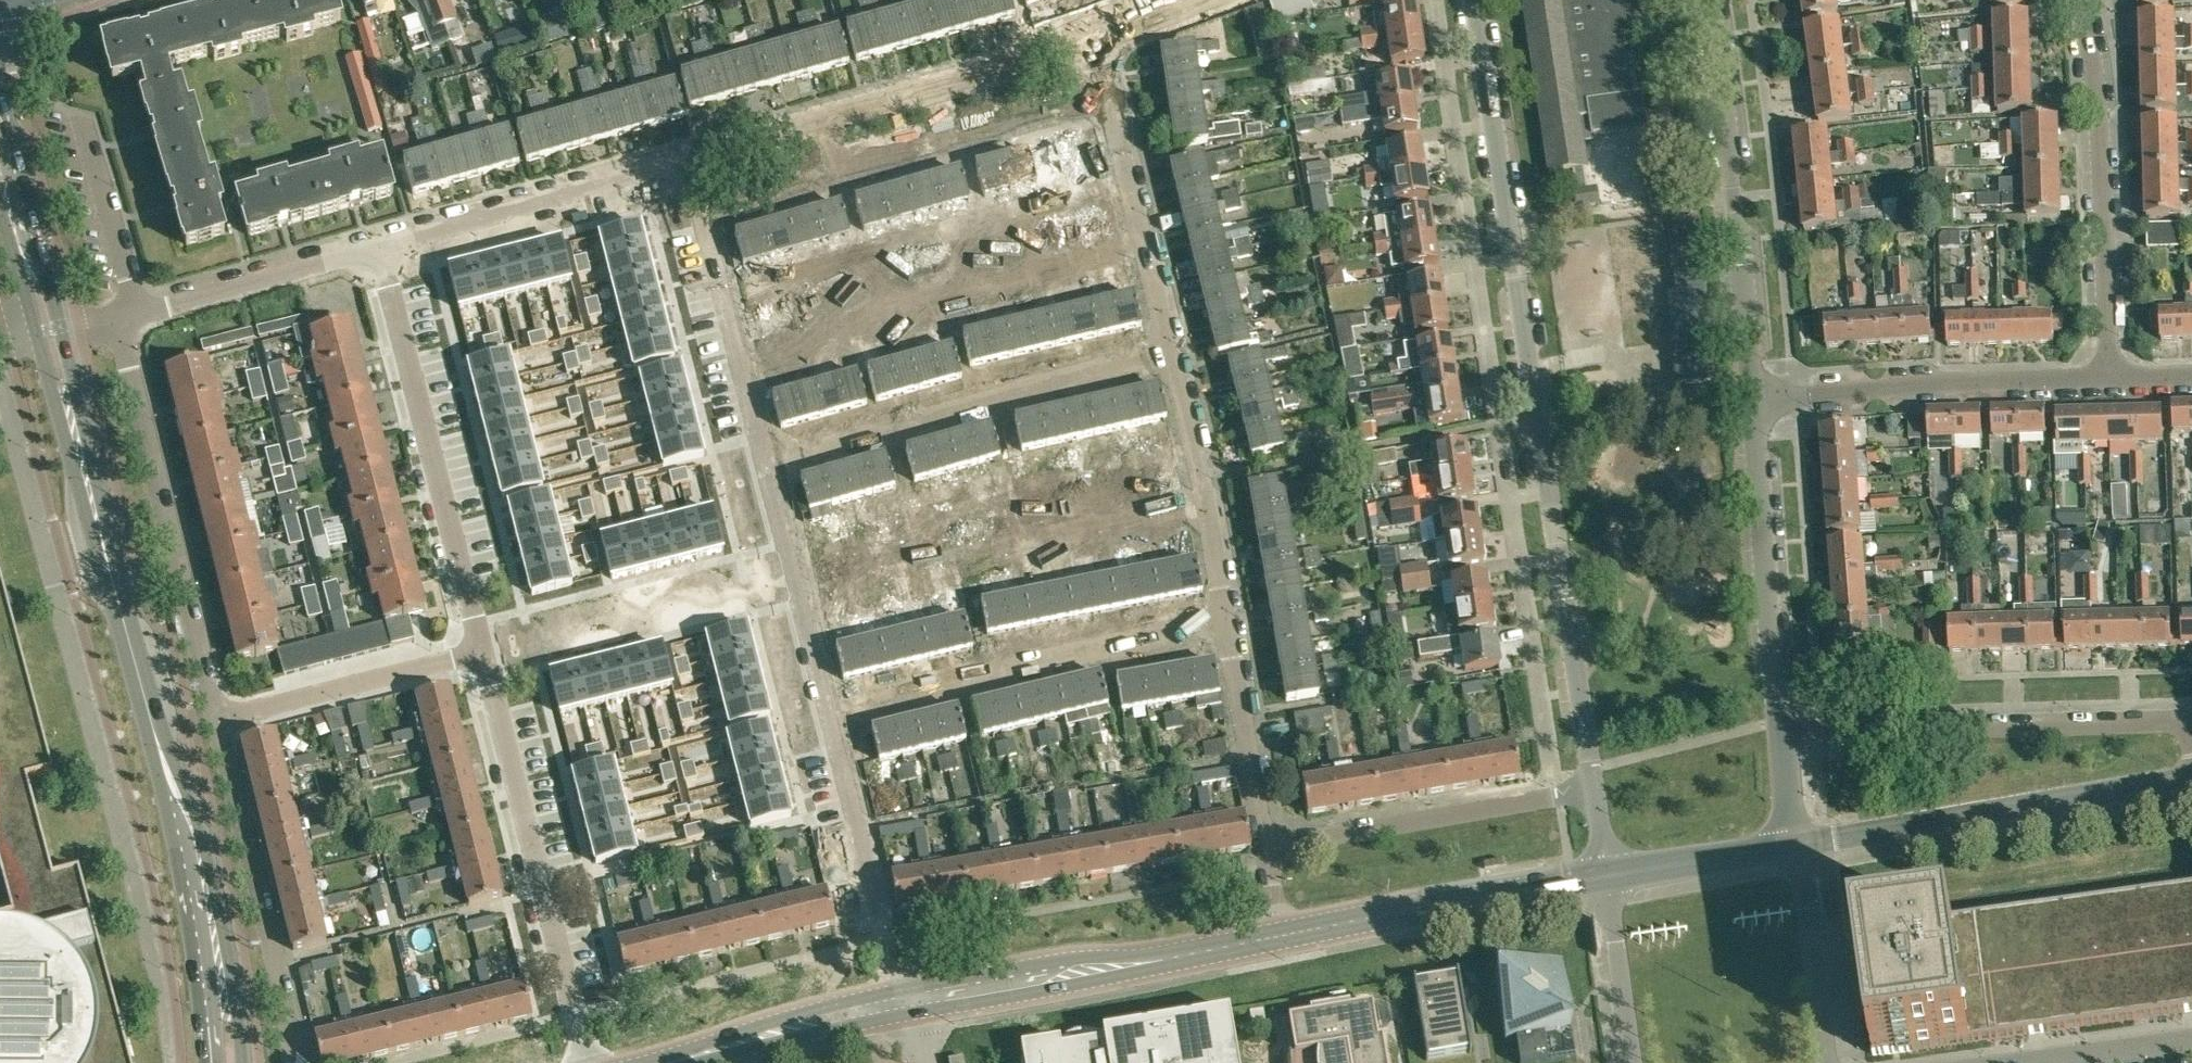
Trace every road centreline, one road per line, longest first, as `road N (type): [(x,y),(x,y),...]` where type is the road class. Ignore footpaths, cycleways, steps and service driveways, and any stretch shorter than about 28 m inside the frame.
road 1 (residential): [(1596,787),(1477,0)]
road 2 (secondary): [(243,1062),(209,861),(157,709),(60,327)]
road 3 (secondary): [(36,332),(184,864),(212,1062)]
road 4 (residential): [(588,1062),(480,647)]
road 5 (residential): [(685,156),(1096,43)]
road 6 (residential): [(2191,740),(2190,723),(1782,734)]
road 7 (residential): [(774,463),(1173,352)]
road 8 (residential): [(480,647),(382,245)]
road 9 (residential): [(214,720),(115,319)]
road 10 (residential): [(1752,402),(1735,197),(1707,0)]
road 11 (tertiary): [(1794,845),(2191,780)]
road 12 (residential): [(838,716),(1226,620)]
road 13 (tertiary): [(907,1001),(1283,934)]
road 14 (residential): [(2109,380),(2098,92),(2083,0)]
road 15 (residential): [(1752,402),(2109,380)]
road 16 (residential): [(291,1062),(214,720)]
road 17 (residential): [(1267,848),(1596,787)]
road 18 (residential): [(1782,734),(1752,402)]
road 19 (tertiary): [(1283,934),(1610,878)]
road 20 (residential): [(774,463),(685,156)]
road 21 (residential): [(1173,352),(1096,43)]
road 22 (residential): [(382,245),(685,156)]
road 23 (residential): [(907,1001),(838,716)]
road 24 (residential): [(214,720),(480,647)]
road 25 (residential): [(1226,620),(1173,352)]
road 26 (residential): [(838,716),(774,463)]
road 27 (residential): [(136,313),(382,245)]
road 28 (tertiary): [(668,1062),(907,1001)]
road 29 (residential): [(1267,848),(1226,620)]
road 30 (secondary): [(60,327),(0,115)]
road 31 (residential): [(136,313),(77,114)]
road 32 (tertiary): [(1610,878),(1794,845)]
road 33 (residential): [(1096,43),(1214,0)]
road 34 (secondary): [(0,214),(36,332)]

